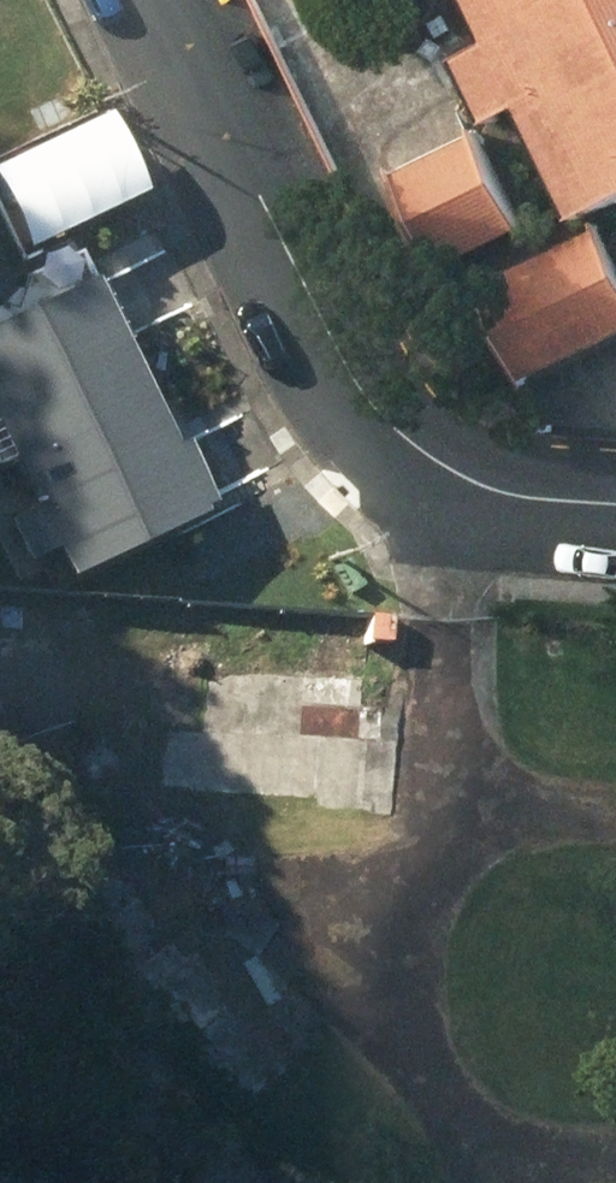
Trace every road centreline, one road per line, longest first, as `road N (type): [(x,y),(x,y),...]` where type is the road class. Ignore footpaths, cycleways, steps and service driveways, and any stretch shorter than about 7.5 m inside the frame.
road 1 (track): [(436,464),(445,658),(423,919),(455,1094),(512,1182)]
road 2 (residential): [(153,0),(357,383),(390,427),(486,491),(615,510)]
road 3 (track): [(615,810),(434,794)]
road 4 (track): [(455,1094),(530,1148),(615,1162)]

